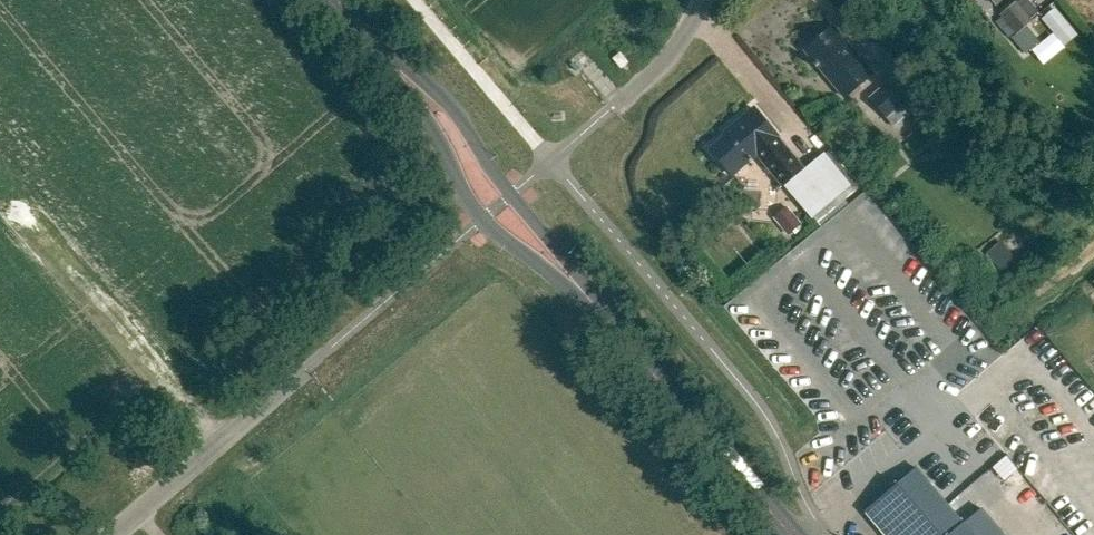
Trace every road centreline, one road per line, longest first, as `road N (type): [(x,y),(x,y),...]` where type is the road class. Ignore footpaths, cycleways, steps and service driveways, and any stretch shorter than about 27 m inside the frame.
road 1 (primary): [(390,62),(480,220),(588,299)]
road 2 (primary): [(588,299),(458,112),(429,83),(390,62)]
road 3 (primary): [(785,534),(588,299)]
road 4 (residential): [(112,534),(311,367)]
road 5 (unclassified): [(620,104),(658,71),(705,0)]

